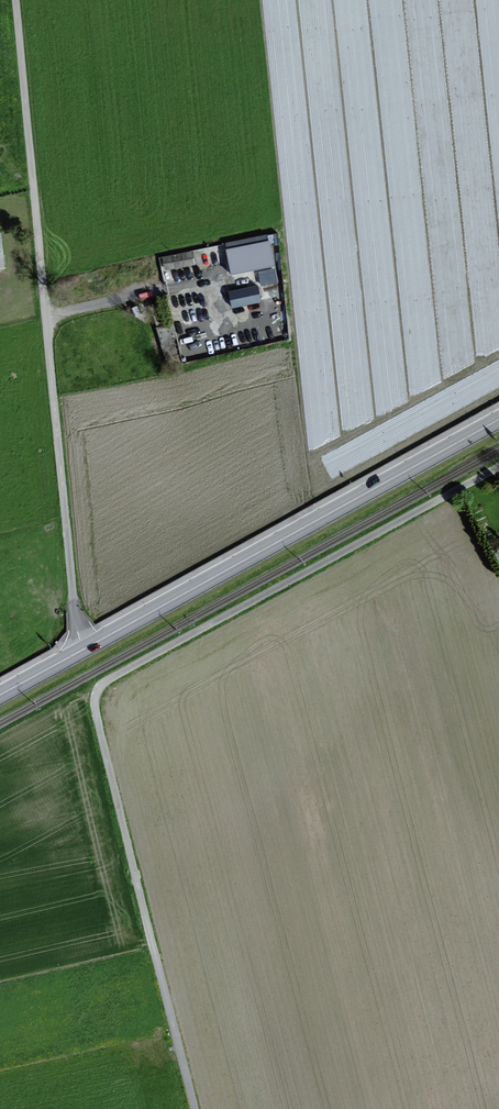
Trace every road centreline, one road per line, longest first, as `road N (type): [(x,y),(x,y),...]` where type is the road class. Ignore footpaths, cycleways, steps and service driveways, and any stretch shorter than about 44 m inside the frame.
road 1 (track): [(498,467),(102,684),(94,695),(194,1108)]
road 2 (unclassified): [(15,0),(75,622),(85,649)]
road 3 (secondary): [(85,649),(498,418)]

